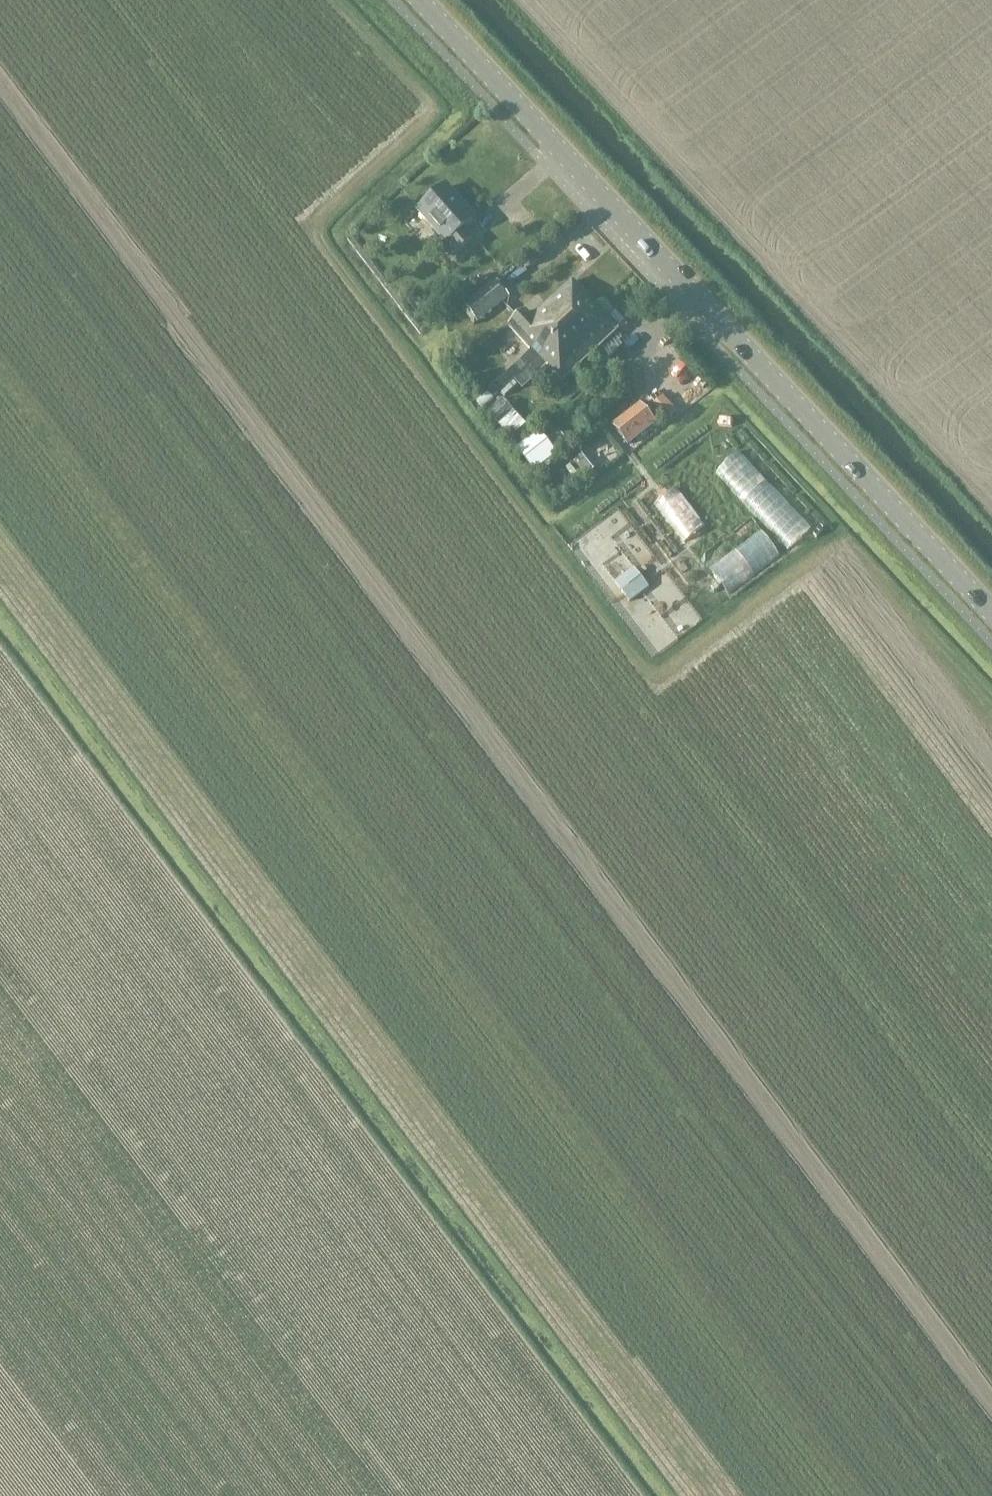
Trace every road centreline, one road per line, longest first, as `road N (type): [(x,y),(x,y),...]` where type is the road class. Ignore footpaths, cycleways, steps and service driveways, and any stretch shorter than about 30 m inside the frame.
road 1 (tertiary): [(991,614),(423,0)]

